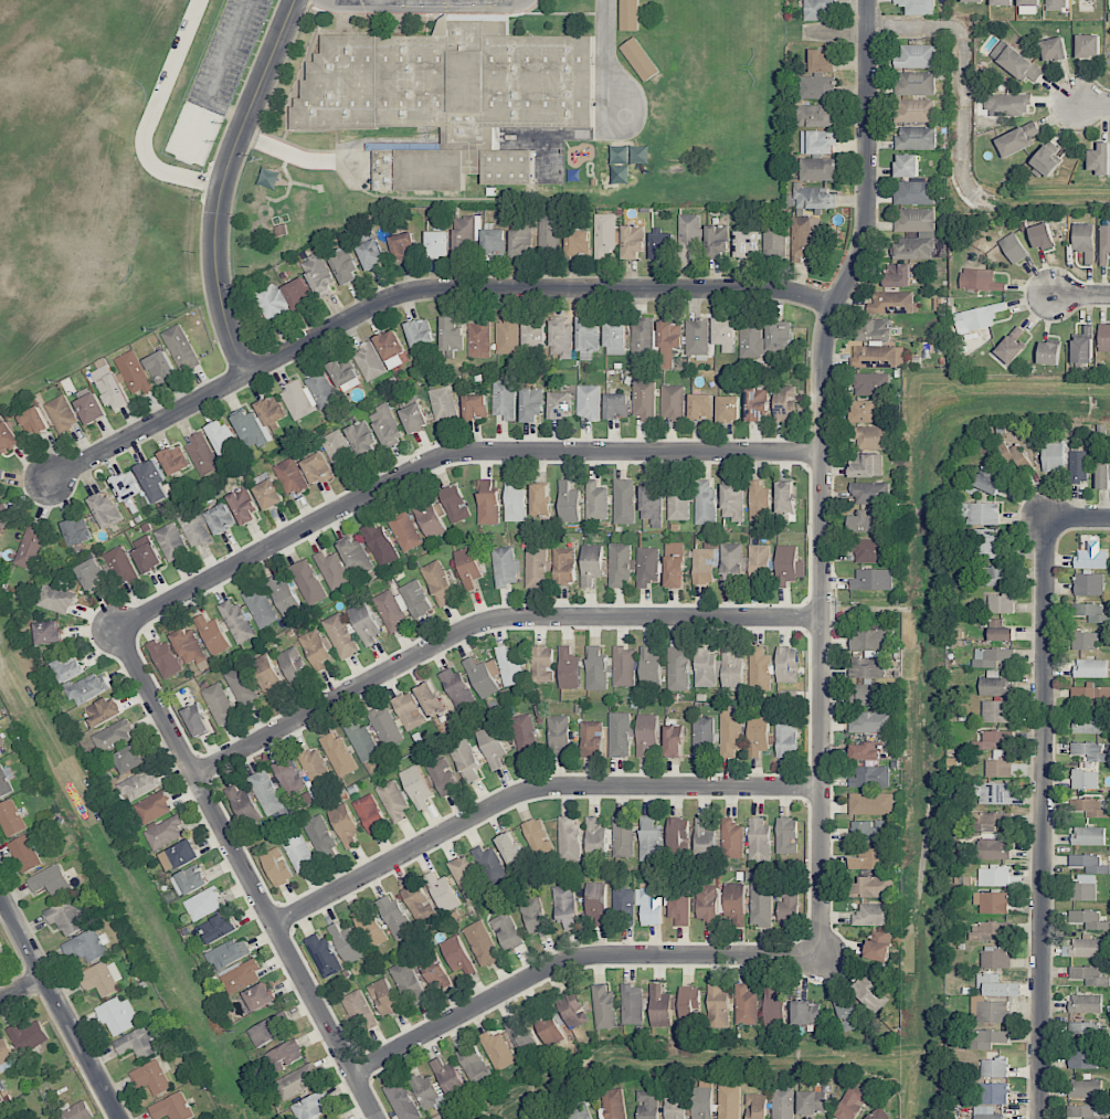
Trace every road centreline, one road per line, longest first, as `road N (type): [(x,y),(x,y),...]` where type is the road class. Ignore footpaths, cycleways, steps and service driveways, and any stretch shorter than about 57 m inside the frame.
road 1 (residential): [(869,0),(868,235),(825,360),(823,957)]
road 2 (residential): [(837,308),(761,289),(410,292),(53,481)]
road 3 (residential): [(824,454),(455,456),(116,630)]
road 4 (residential): [(823,620),(498,621),(194,777)]
road 5 (residential): [(1046,518),(1039,1118)]
road 6 (residential): [(823,788),(524,794),(275,927)]
road 7 (residential): [(116,630),(378,1118)]
road 8 (residential): [(355,1076),(569,962),(823,957)]
road 9 (residential): [(296,0),(230,162),(219,215),(222,296),(250,374)]
road 10 (residential): [(0,894),(121,1118)]

